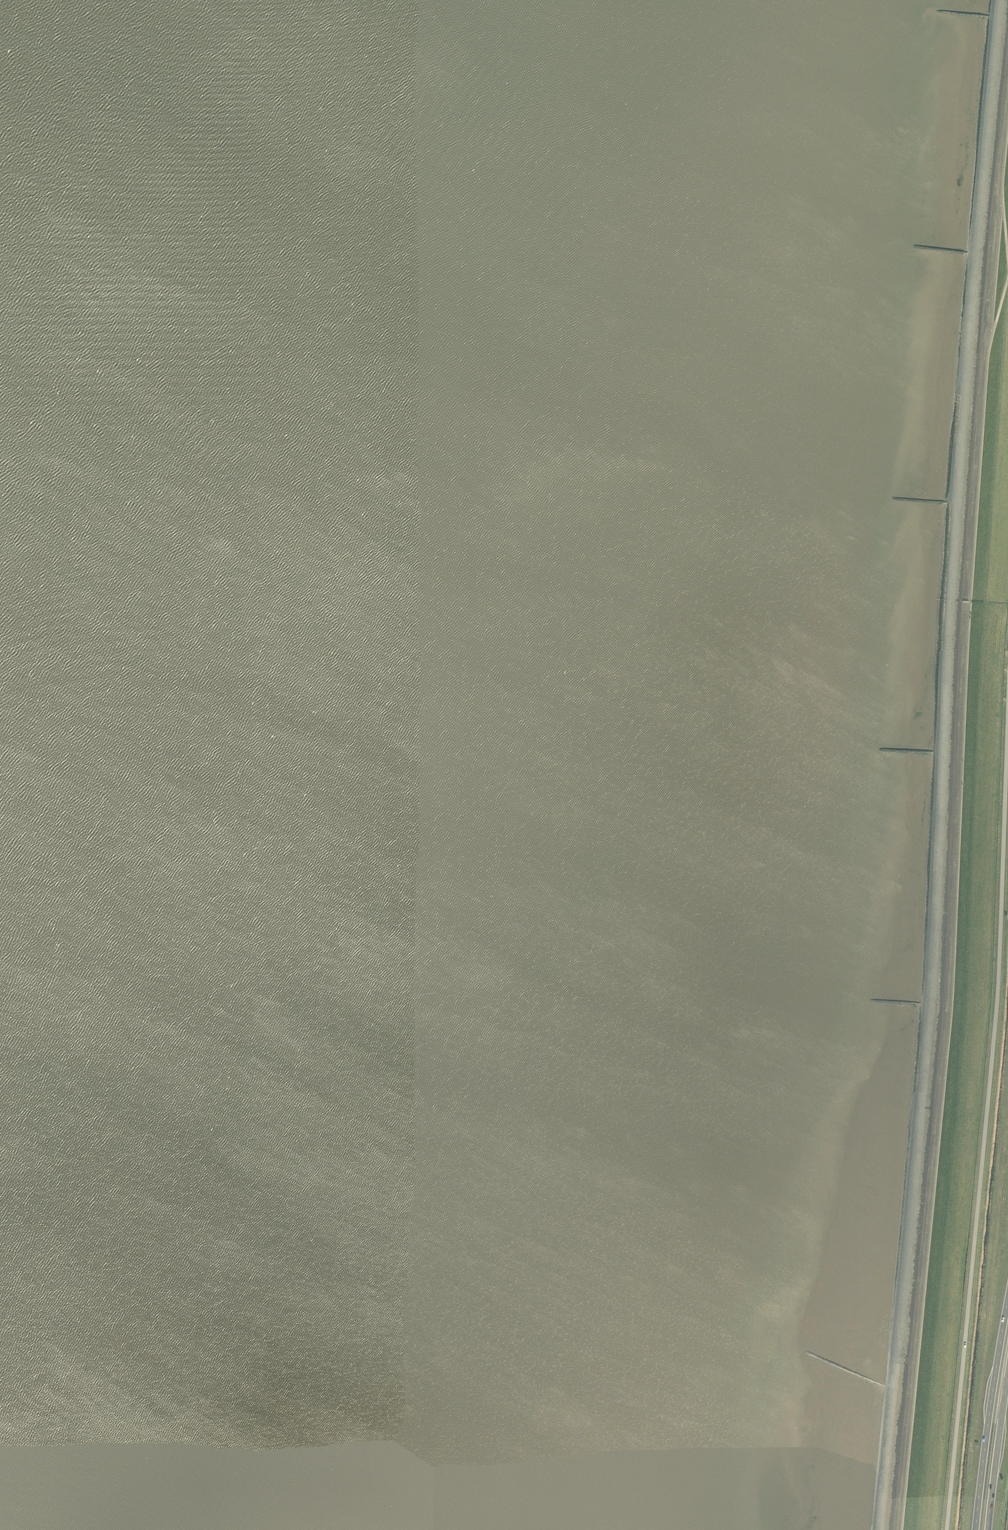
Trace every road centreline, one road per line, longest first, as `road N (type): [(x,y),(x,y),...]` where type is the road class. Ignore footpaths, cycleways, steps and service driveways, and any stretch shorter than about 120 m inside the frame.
road 1 (unclassified): [(945,1529),(993,1033),(1007,726)]
road 2 (trunk): [(1007,1299),(976,1529)]
road 3 (trunk): [(990,1529),(1007,1382)]

